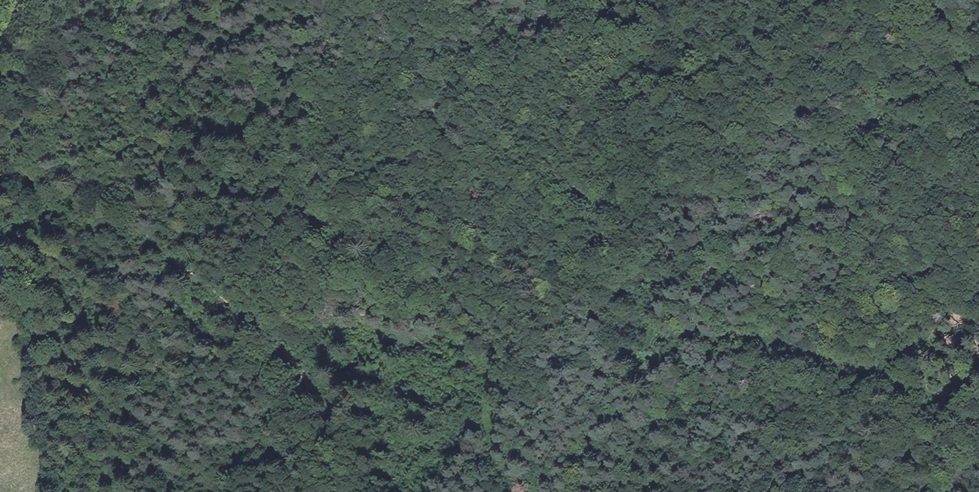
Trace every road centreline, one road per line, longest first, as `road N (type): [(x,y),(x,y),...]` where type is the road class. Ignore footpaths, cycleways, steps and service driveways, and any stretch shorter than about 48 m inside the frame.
road 1 (track): [(358,491),(330,402),(298,356),(162,241),(29,178),(15,182),(0,223)]
road 2 (track): [(658,491),(652,341)]

